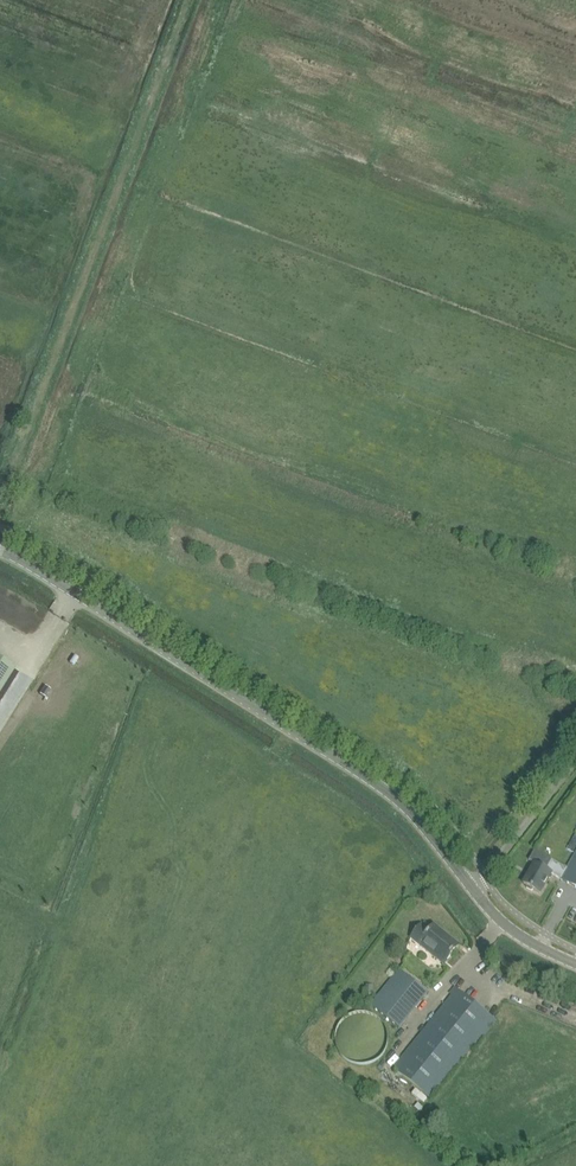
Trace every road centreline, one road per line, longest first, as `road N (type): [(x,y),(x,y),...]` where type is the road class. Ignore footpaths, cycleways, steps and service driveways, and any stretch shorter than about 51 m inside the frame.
road 1 (tertiary): [(472,888),(378,783),(0,549)]
road 2 (track): [(0,495),(186,0)]
road 3 (unclassified): [(472,888),(575,762)]
road 4 (tertiary): [(575,963),(522,936),(472,888)]

